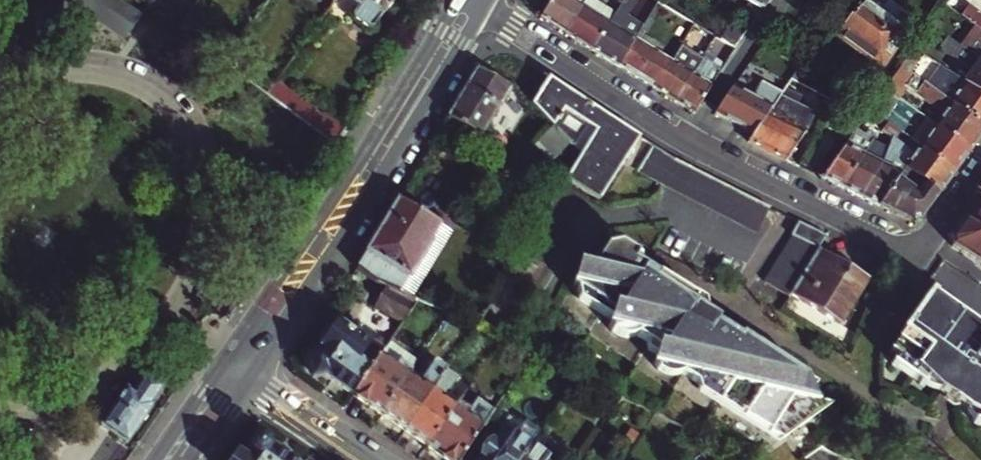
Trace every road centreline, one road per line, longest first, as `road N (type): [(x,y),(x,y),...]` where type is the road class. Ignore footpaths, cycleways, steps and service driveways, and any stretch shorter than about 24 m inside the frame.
road 1 (residential): [(980,169),(916,257),(681,139),(478,8)]
road 2 (secondary): [(250,374),(365,205),(478,8)]
road 3 (secondary): [(460,0),(226,359)]
road 4 (tertiary): [(377,459),(250,374)]
road 5 (secondary): [(226,359),(154,459)]

